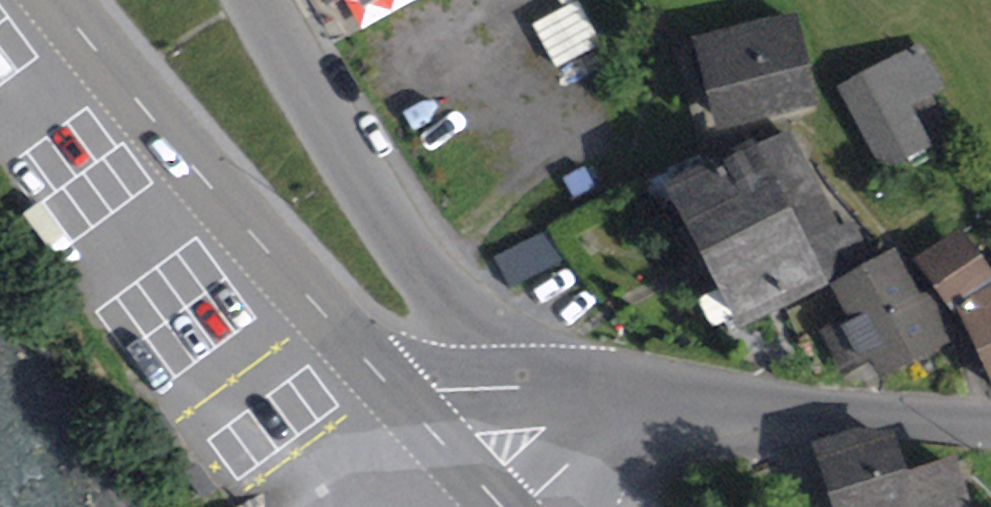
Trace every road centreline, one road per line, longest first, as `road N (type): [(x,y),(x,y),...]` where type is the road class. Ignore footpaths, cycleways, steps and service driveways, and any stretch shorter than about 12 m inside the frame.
road 1 (secondary): [(53,0),(265,255),(444,450)]
road 2 (residential): [(570,409),(494,347),(412,249),(261,0)]
road 3 (residential): [(570,409),(665,402),(990,422)]
road 4 (residential): [(444,450),(570,409)]

